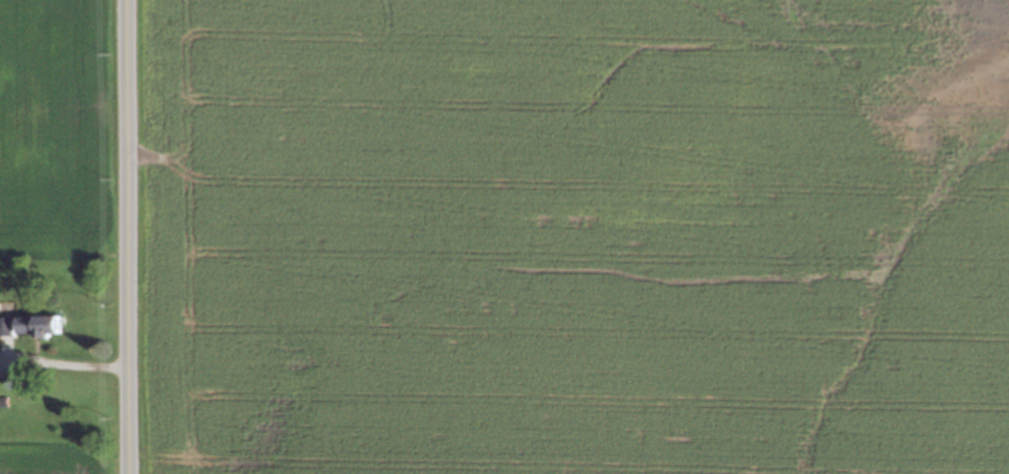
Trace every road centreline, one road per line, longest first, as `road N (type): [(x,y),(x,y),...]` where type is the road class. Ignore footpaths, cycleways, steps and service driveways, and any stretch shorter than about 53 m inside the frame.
road 1 (tertiary): [(126,0),(126,473)]

